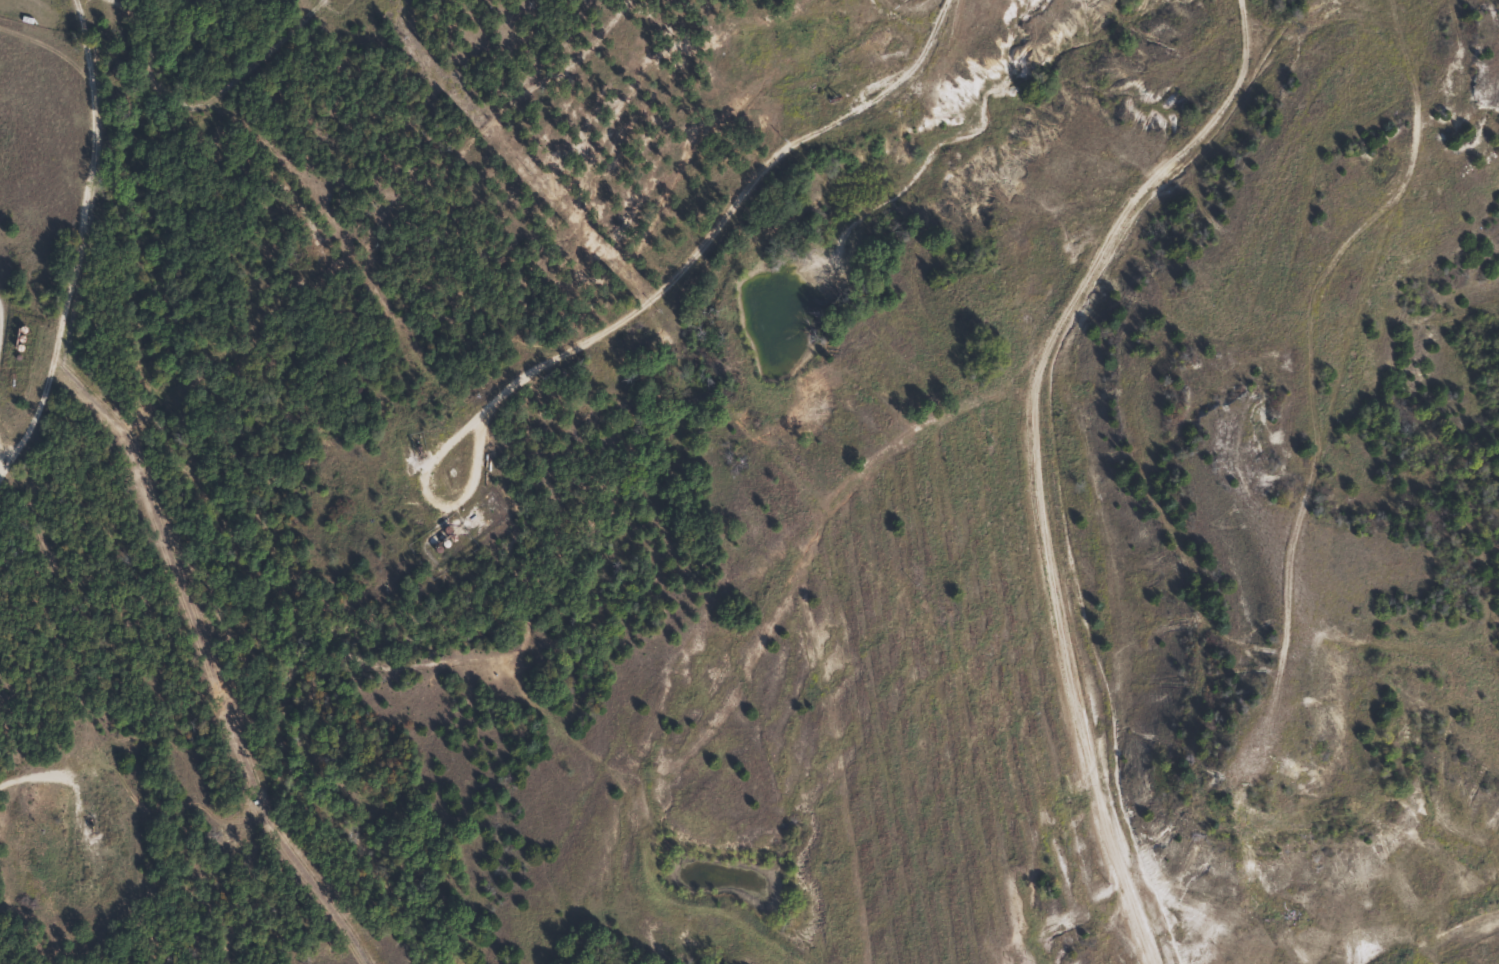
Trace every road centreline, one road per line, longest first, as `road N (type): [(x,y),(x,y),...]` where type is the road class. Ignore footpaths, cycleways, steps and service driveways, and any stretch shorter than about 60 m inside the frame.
road 1 (residential): [(1134,963),(1114,921),(1073,721),(1047,413),(1083,244),(1206,115),(1323,33),(1346,0)]
road 2 (residential): [(88,341),(0,517)]

